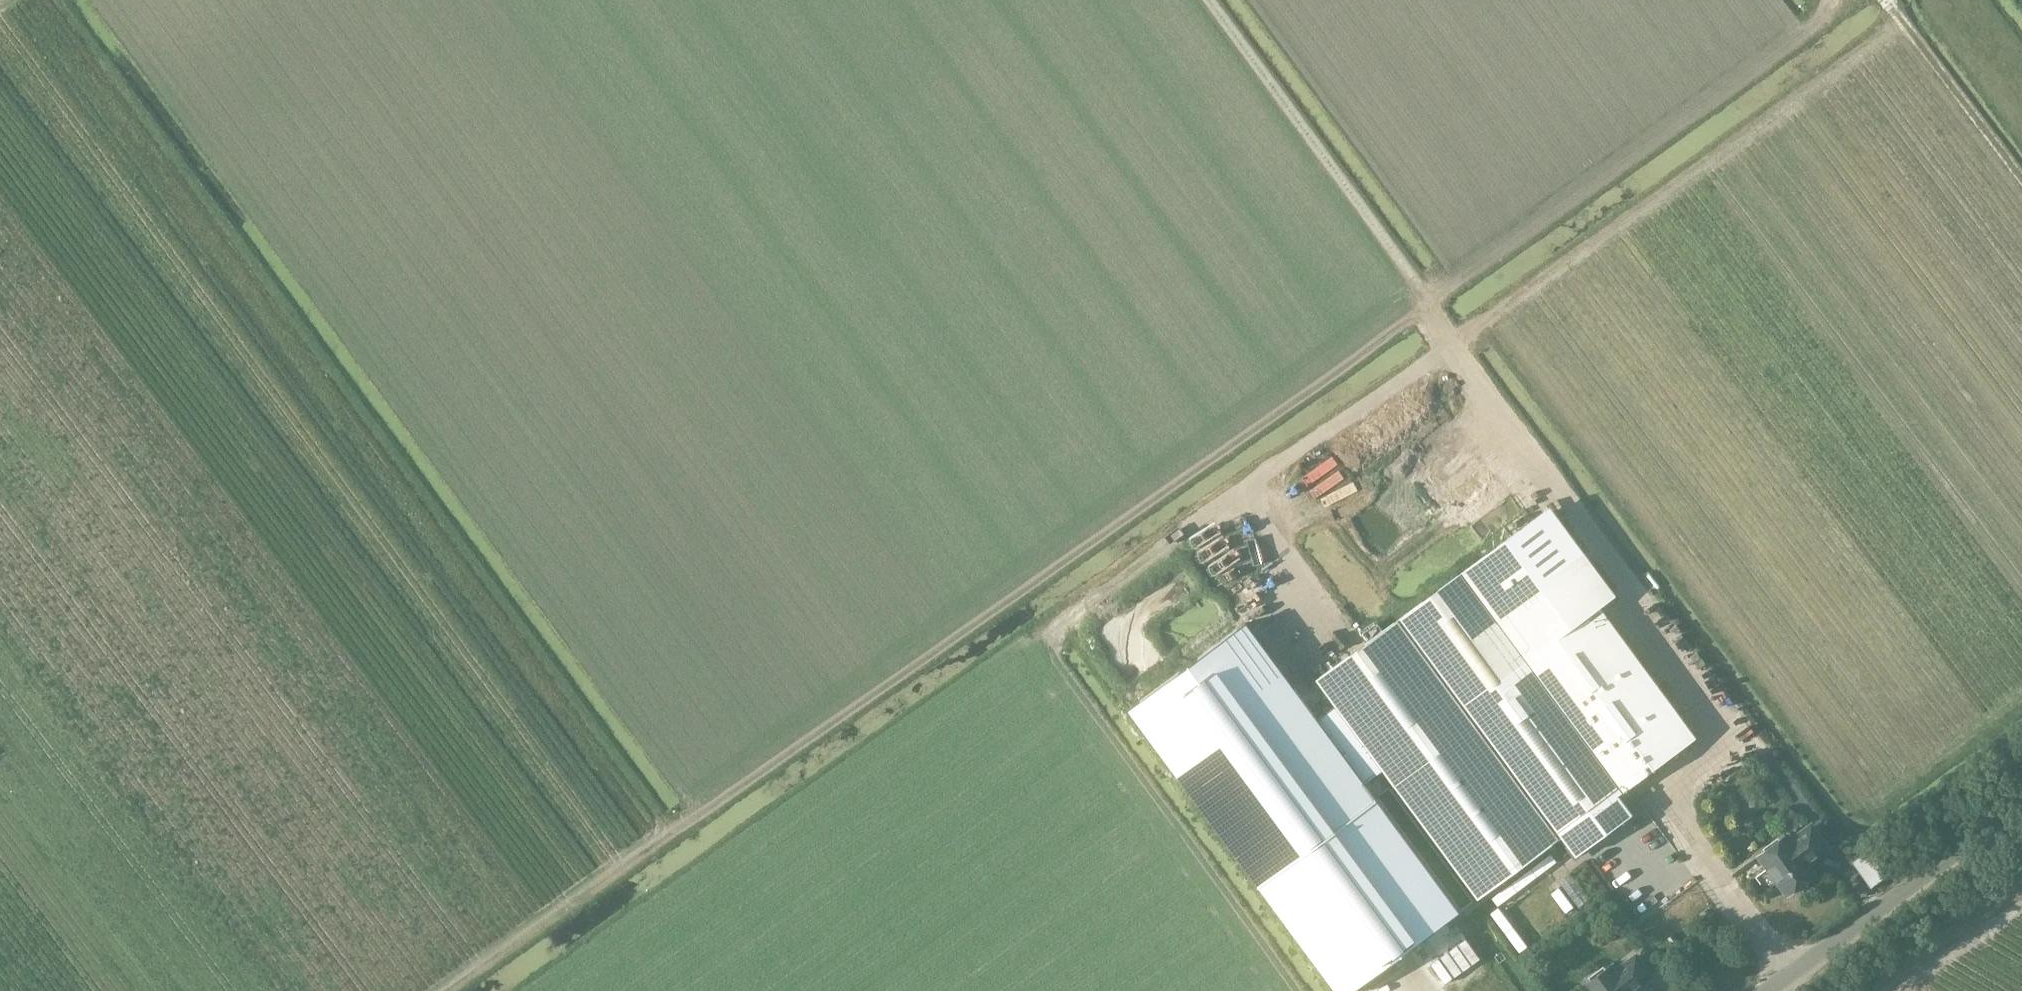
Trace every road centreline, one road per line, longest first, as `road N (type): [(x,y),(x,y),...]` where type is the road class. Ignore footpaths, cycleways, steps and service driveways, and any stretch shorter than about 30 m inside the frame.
road 1 (unclassified): [(1769,990),(2021,795)]
road 2 (track): [(2021,891),(1877,990)]

